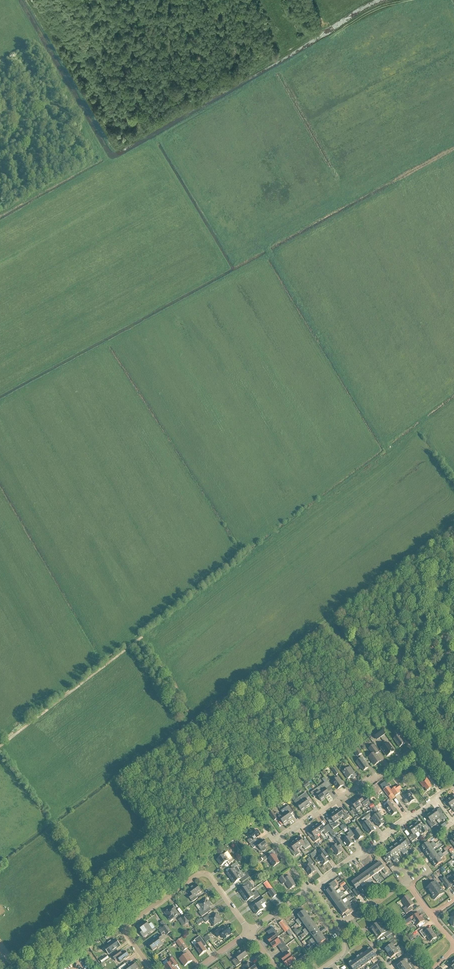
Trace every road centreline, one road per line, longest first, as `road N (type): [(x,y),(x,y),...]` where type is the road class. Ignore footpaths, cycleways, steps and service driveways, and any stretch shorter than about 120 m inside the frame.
road 1 (unclassified): [(312,888),(276,840),(409,753)]
road 2 (residential): [(151,968),(130,928),(200,875),(211,877),(250,933)]
road 3 (residential): [(312,888),(437,798),(453,824)]

